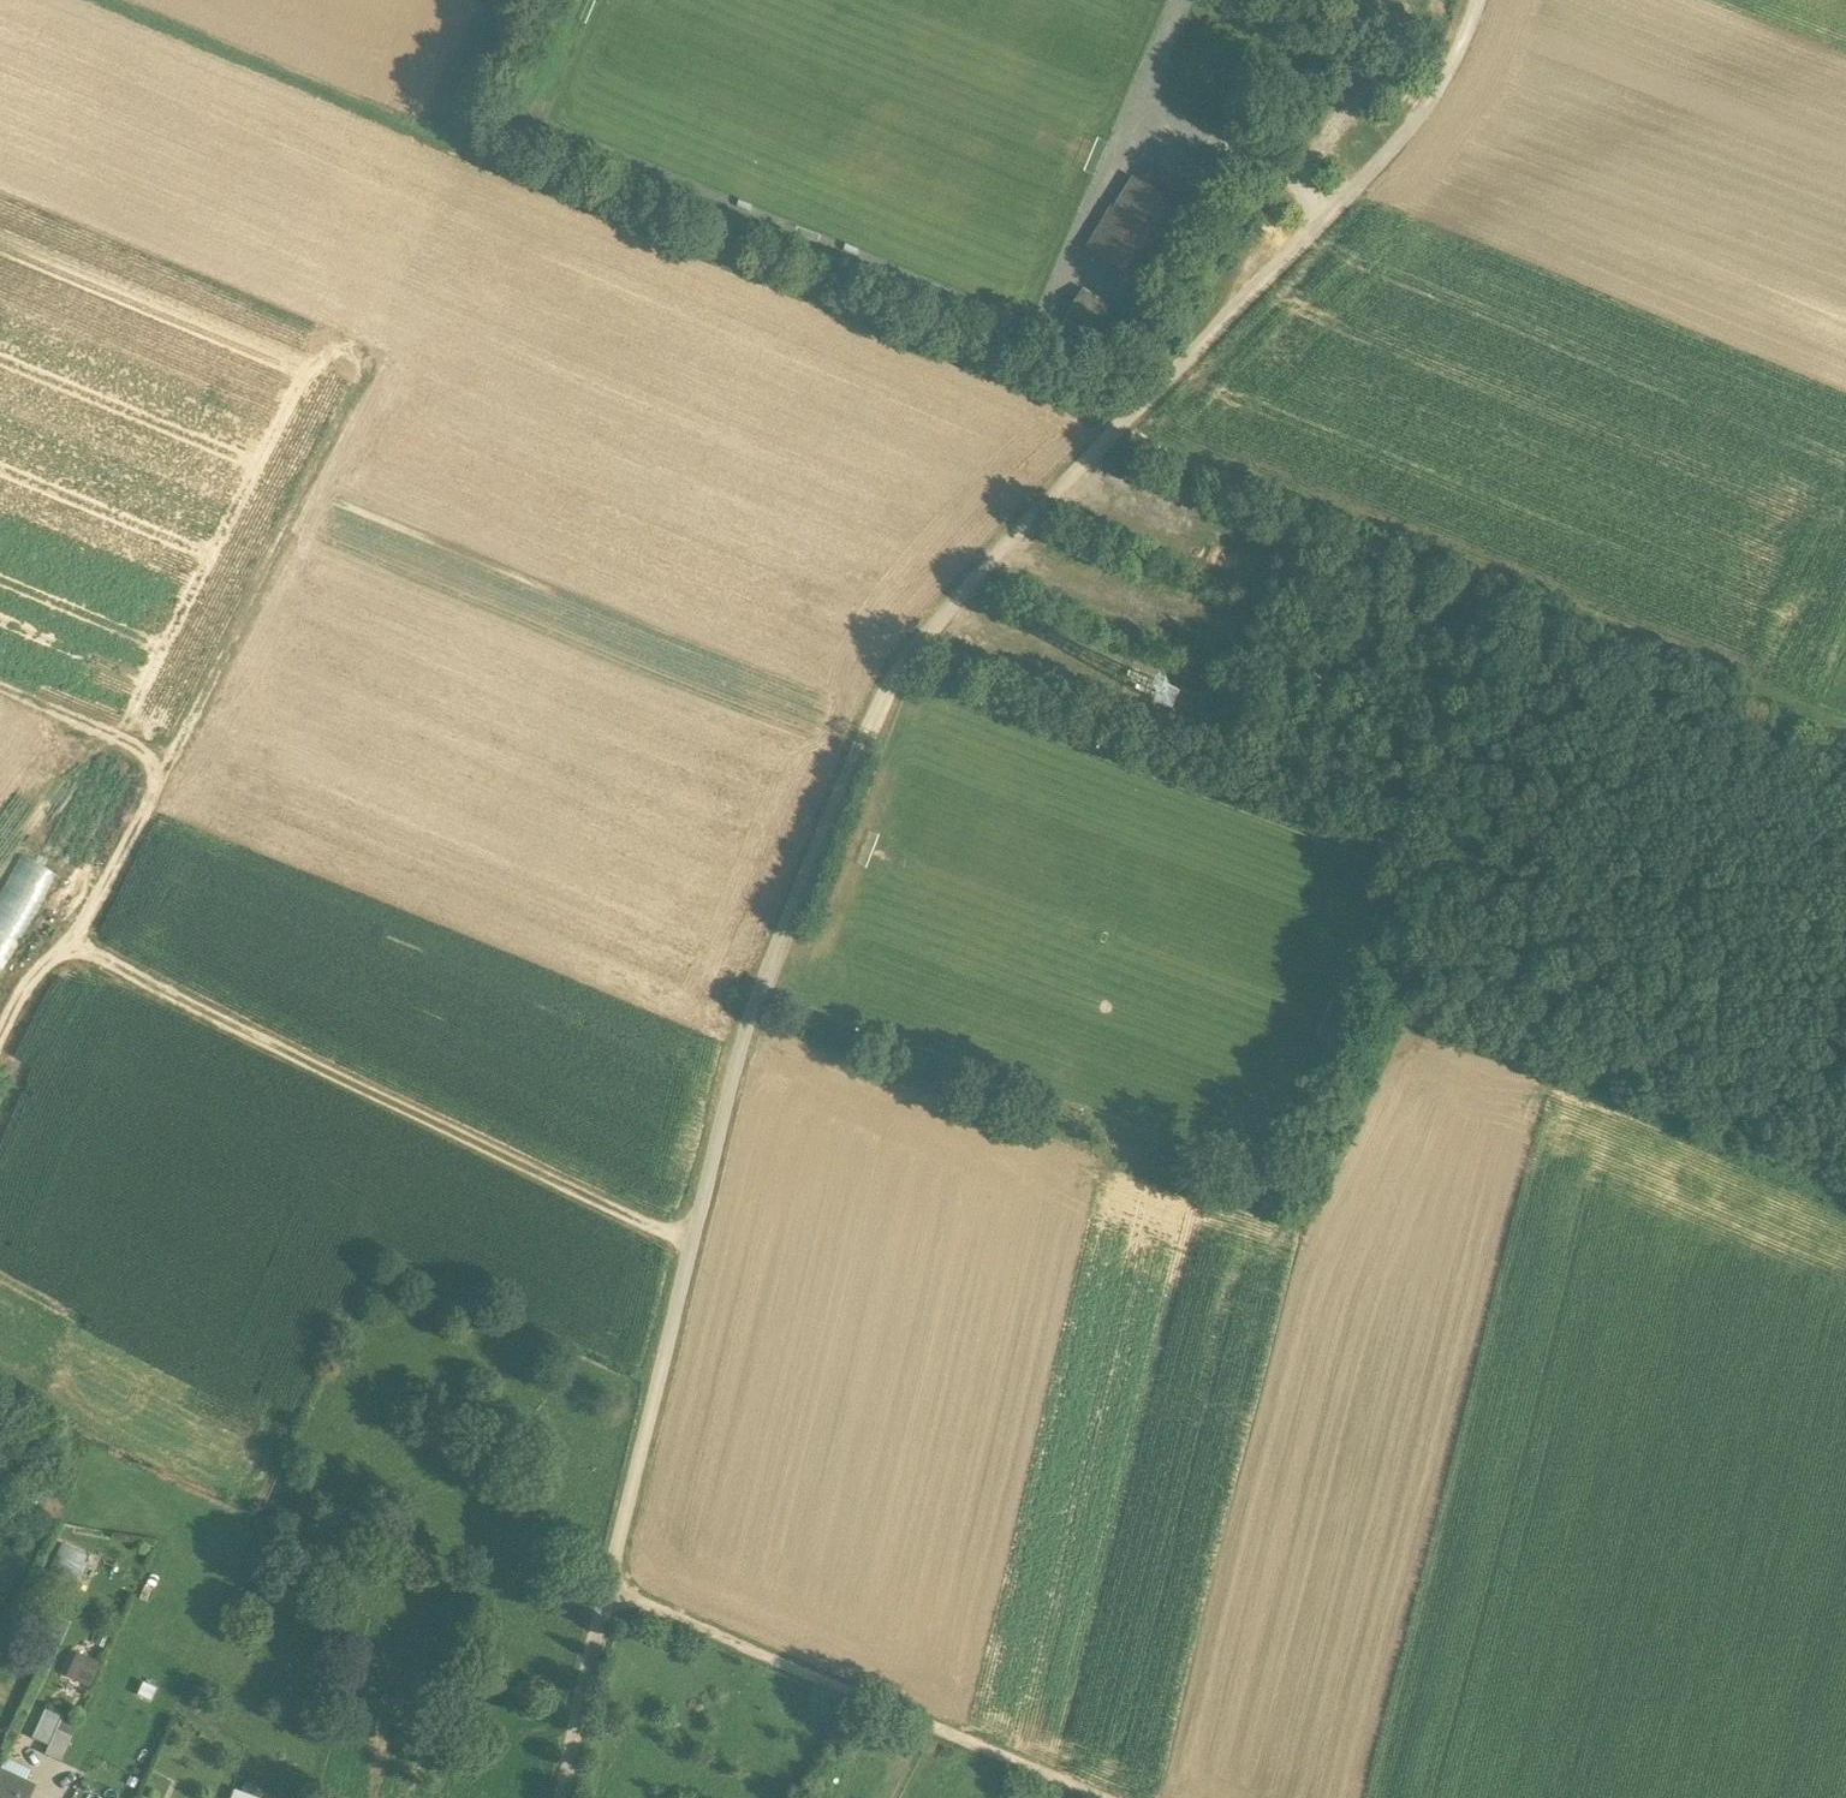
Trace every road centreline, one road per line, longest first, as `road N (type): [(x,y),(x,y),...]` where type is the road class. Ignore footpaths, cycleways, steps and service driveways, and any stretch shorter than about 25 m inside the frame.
road 1 (track): [(77,0),(1845,732)]
road 2 (track): [(1097,1797),(606,1590)]
road 3 (track): [(1295,0),(1452,65)]

